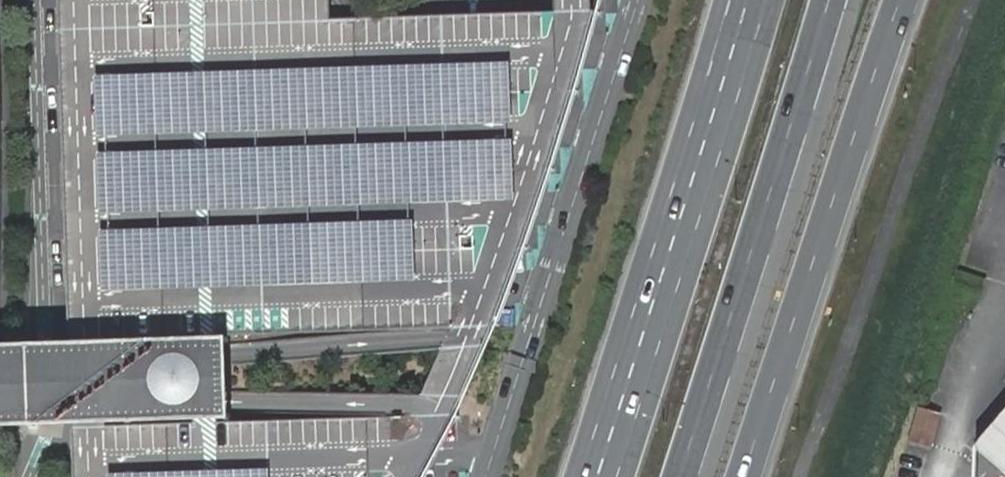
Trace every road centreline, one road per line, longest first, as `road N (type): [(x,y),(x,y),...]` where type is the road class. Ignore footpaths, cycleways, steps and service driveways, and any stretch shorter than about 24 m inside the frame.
road 1 (unclassified): [(486,476),(636,0)]
road 2 (motorway): [(680,476),(828,0)]
road 3 (trunk): [(746,0),(607,476)]
road 4 (unclassified): [(182,0),(193,476)]
road 5 (trunk): [(754,440),(900,0)]

